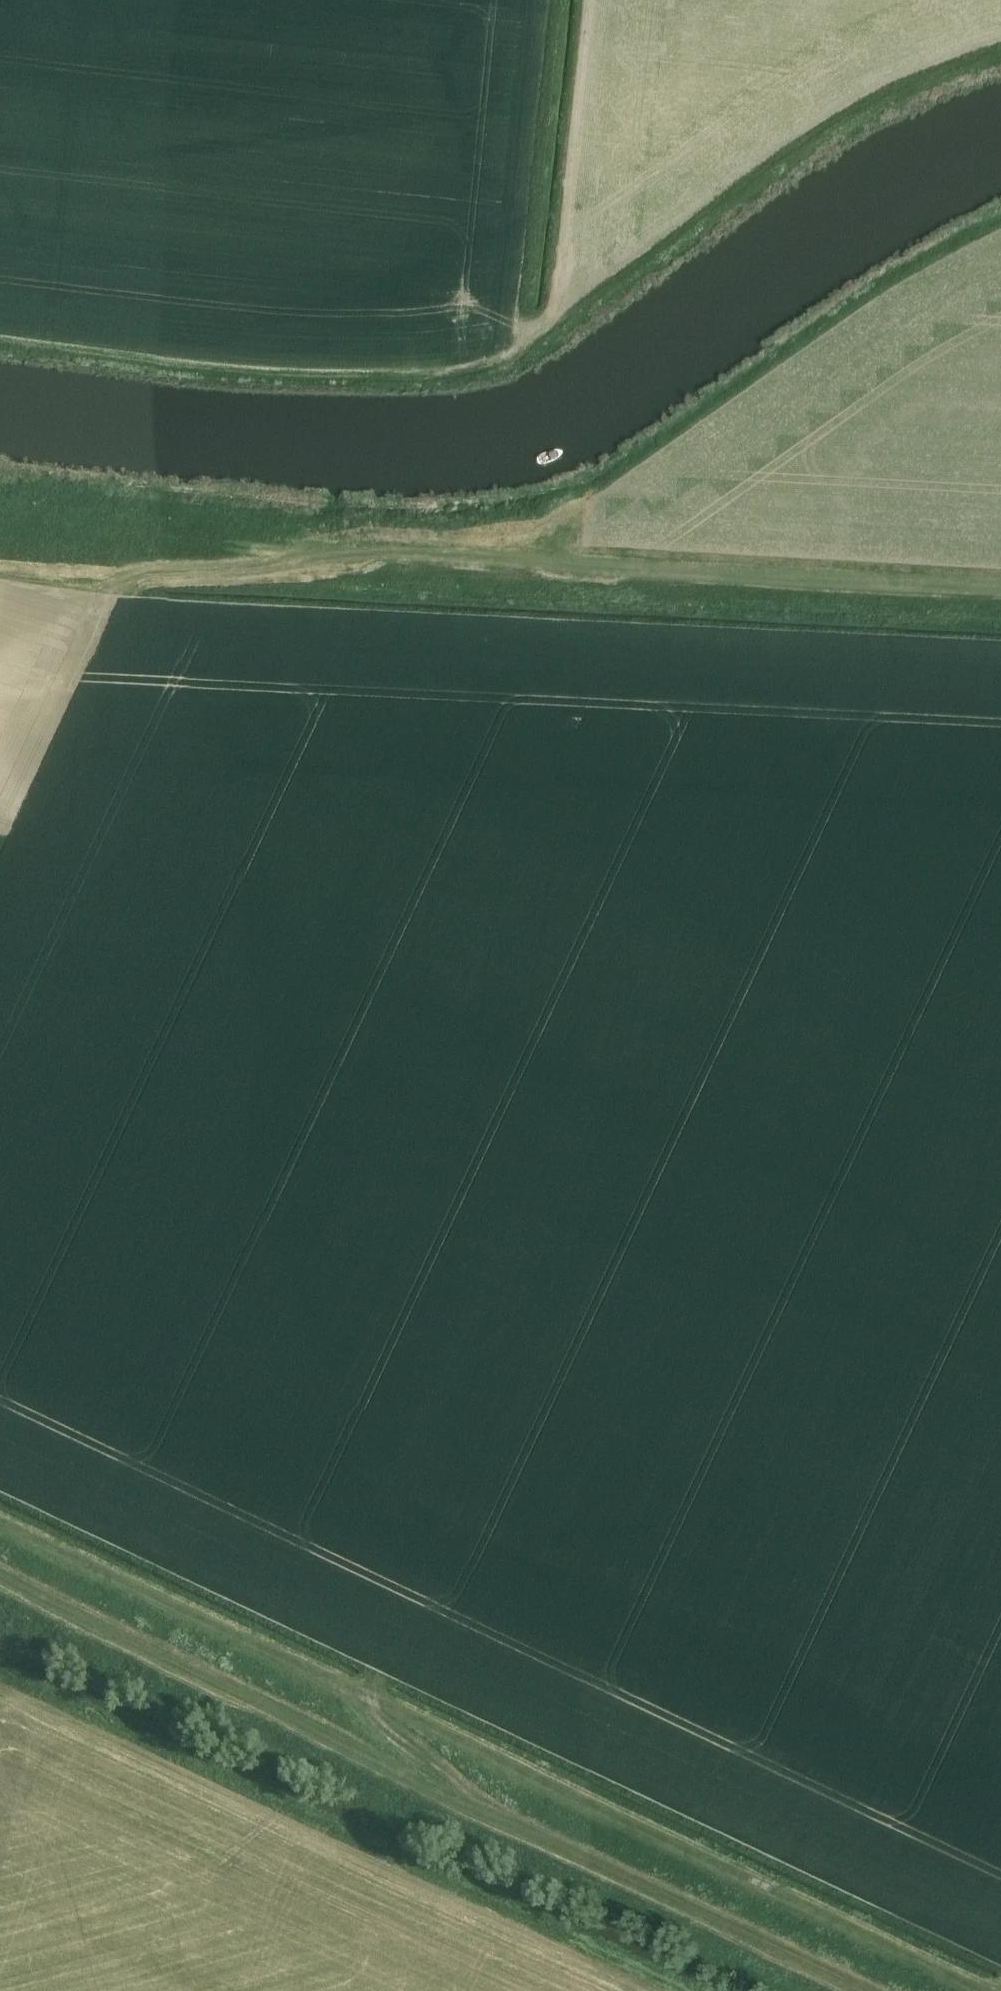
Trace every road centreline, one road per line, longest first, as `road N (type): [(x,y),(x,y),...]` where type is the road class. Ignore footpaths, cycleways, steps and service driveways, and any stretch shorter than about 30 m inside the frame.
road 1 (track): [(859,1990),(0,1576)]

